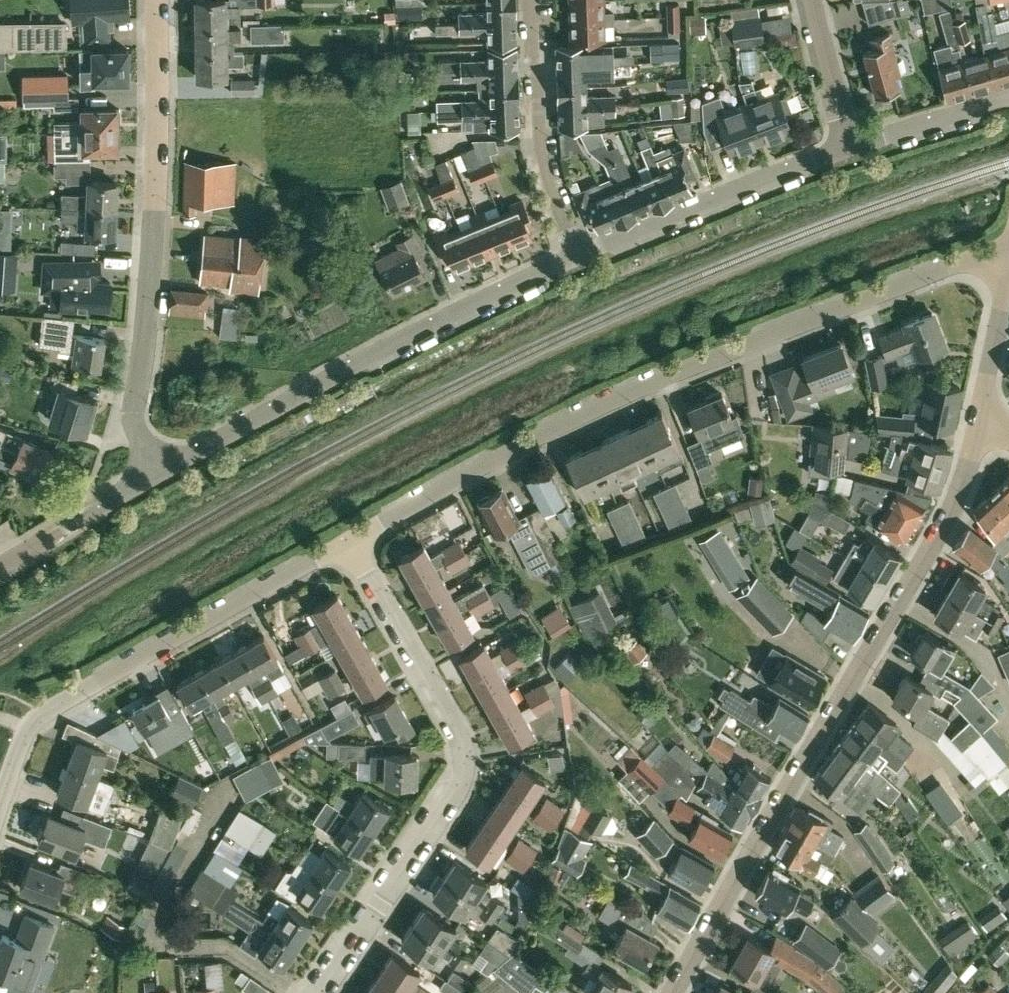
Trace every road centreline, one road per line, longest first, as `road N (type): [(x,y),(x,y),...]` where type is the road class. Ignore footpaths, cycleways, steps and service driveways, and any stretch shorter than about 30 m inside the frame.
road 1 (residential): [(354,544),(543,435),(721,355),(1008,247)]
road 2 (residential): [(674,992),(950,513),(981,404)]
road 3 (residential): [(321,992),(465,787),(468,765),(461,733),(354,544)]
road 4 (residential): [(159,468),(143,432),(141,395),(160,202),(159,0)]
road 5 (residential): [(159,468),(580,256)]
road 6 (residential): [(0,815),(36,719),(354,544)]
road 7 (residential): [(296,992),(219,944),(172,944),(158,936),(158,918),(230,793)]
road 8 (residential): [(580,256),(851,150)]
road 9 (residential): [(580,256),(543,155),(538,0)]
road 10 (residential): [(0,570),(159,468)]
road 11 (residential): [(851,150),(1008,104)]
road 12 (residential): [(851,150),(810,0)]
road 13 (residential): [(981,404),(1008,273)]

